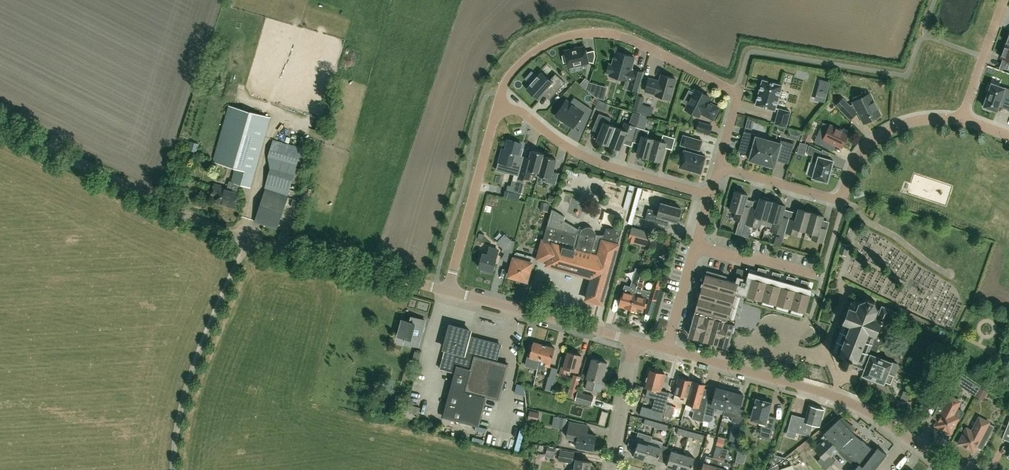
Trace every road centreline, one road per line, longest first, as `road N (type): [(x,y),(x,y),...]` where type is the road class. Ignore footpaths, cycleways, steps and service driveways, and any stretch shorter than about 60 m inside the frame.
road 1 (residential): [(719,167),(739,95),(610,32),(581,31),(542,46),(503,91)]
road 2 (tertiary): [(949,469),(888,423),(834,395),(666,350)]
road 3 (residential): [(719,167),(839,198),(860,155),(881,135),(926,119),(962,121)]
road 4 (tertiary): [(249,242),(0,125)]
road 5 (unclassified): [(170,469),(168,443),(181,396),(249,242)]
road 6 (residential): [(711,198),(589,159),(503,91)]
road 7 (residential): [(503,91),(446,290)]
road 8 (tertiary): [(446,290),(249,242)]
road 9 (tertiary): [(634,341),(446,290)]
road 10 (residential): [(611,469),(634,341)]
road 11 (residential): [(962,121),(1004,0)]
road 12 (residential): [(696,246),(815,275)]

